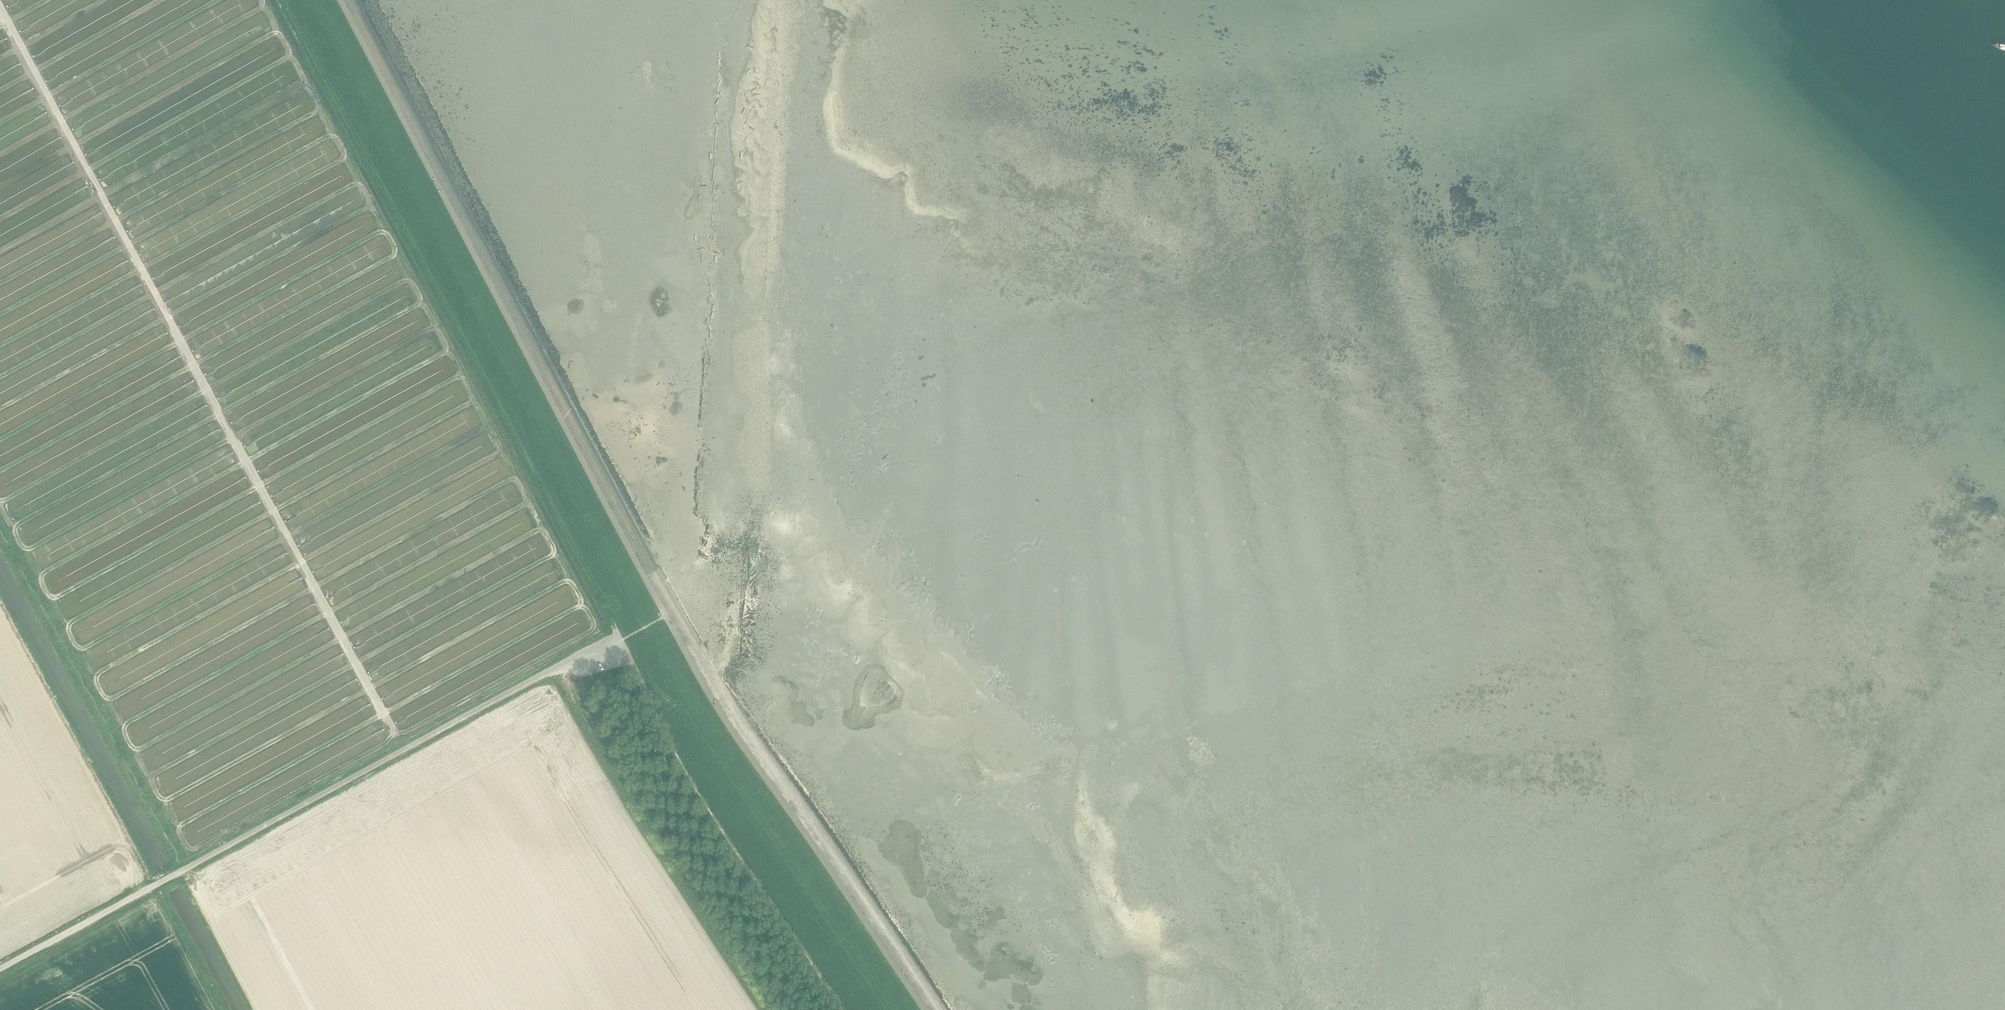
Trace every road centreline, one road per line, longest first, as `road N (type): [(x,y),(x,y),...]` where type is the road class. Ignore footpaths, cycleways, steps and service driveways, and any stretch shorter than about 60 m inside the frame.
road 1 (track): [(616,626),(283,0)]
road 2 (unclassified): [(617,642),(0,968)]
road 3 (track): [(842,1009),(728,843),(641,683)]

